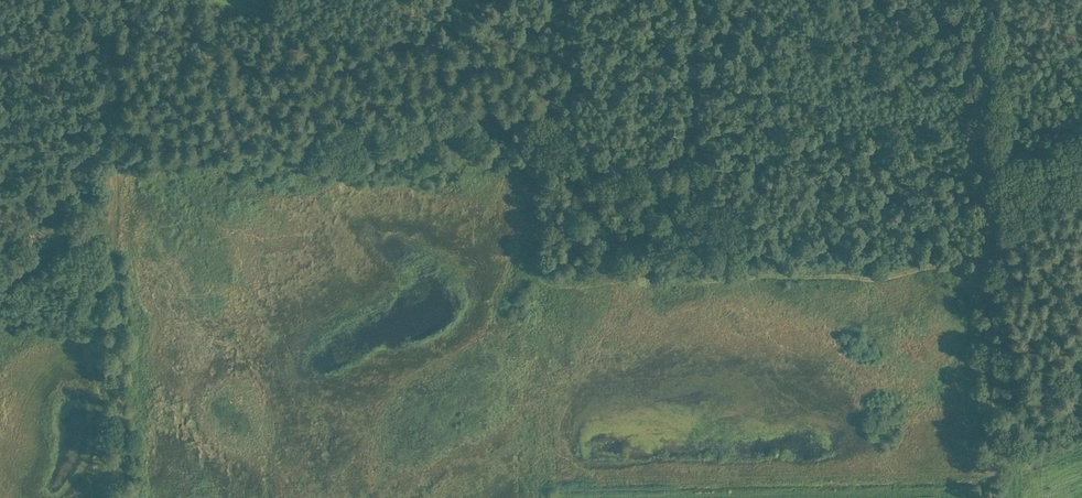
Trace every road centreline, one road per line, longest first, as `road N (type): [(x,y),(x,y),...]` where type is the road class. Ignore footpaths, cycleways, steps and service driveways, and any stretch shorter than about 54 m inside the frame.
road 1 (track): [(104,0),(119,497)]
road 2 (track): [(997,450),(985,0)]
road 3 (track): [(114,208),(0,285)]

